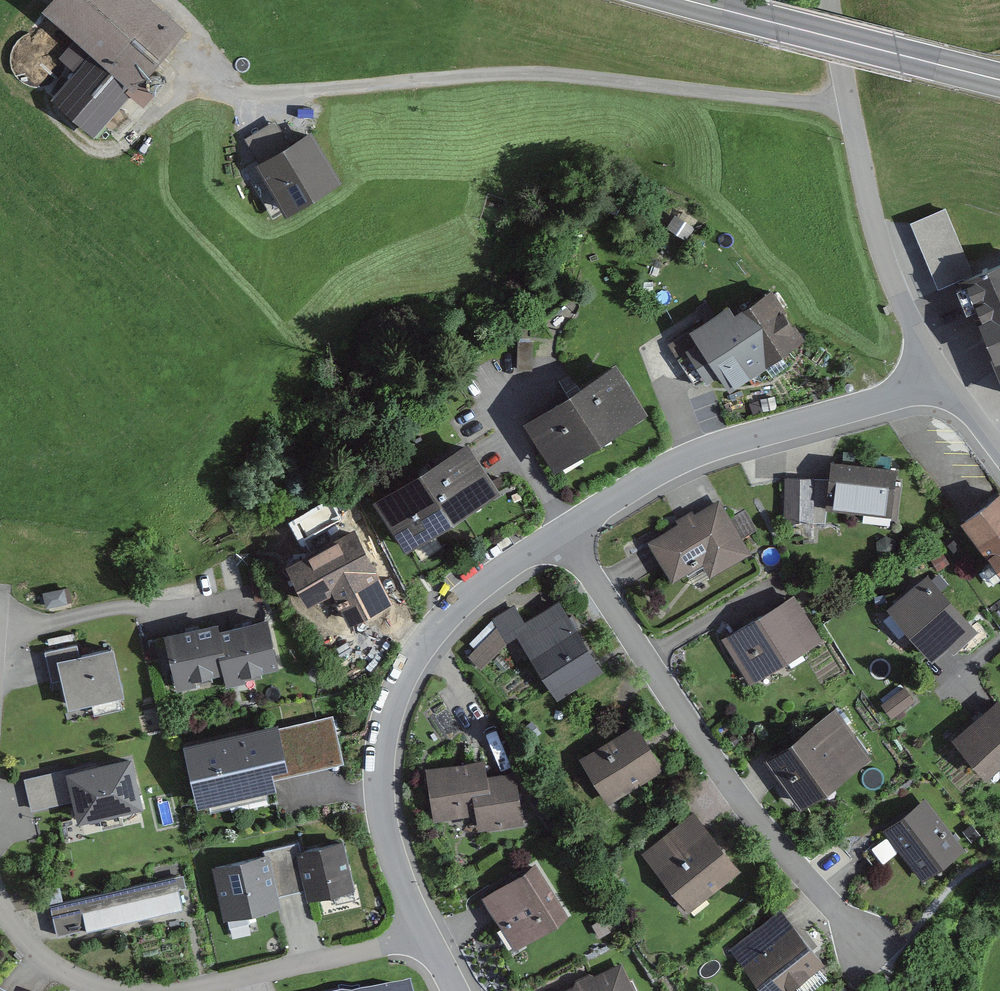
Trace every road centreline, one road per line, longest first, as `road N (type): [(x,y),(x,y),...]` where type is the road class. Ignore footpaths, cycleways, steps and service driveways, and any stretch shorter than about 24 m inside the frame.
road 1 (residential): [(568,531),(729,782),(862,946)]
road 2 (residential): [(420,928),(382,804),(389,712),(423,646),(465,597),(568,531)]
road 3 (residential): [(568,531),(706,451),(847,411),(936,366)]
road 4 (tertiary): [(936,366),(878,242),(827,0)]
road 5 (trunk): [(683,0),(999,81)]
road 6 (residential): [(420,928),(169,990)]
road 7 (residential): [(0,623),(155,602),(236,576)]
road 8 (residential): [(129,990),(75,978),(42,958),(0,898)]

